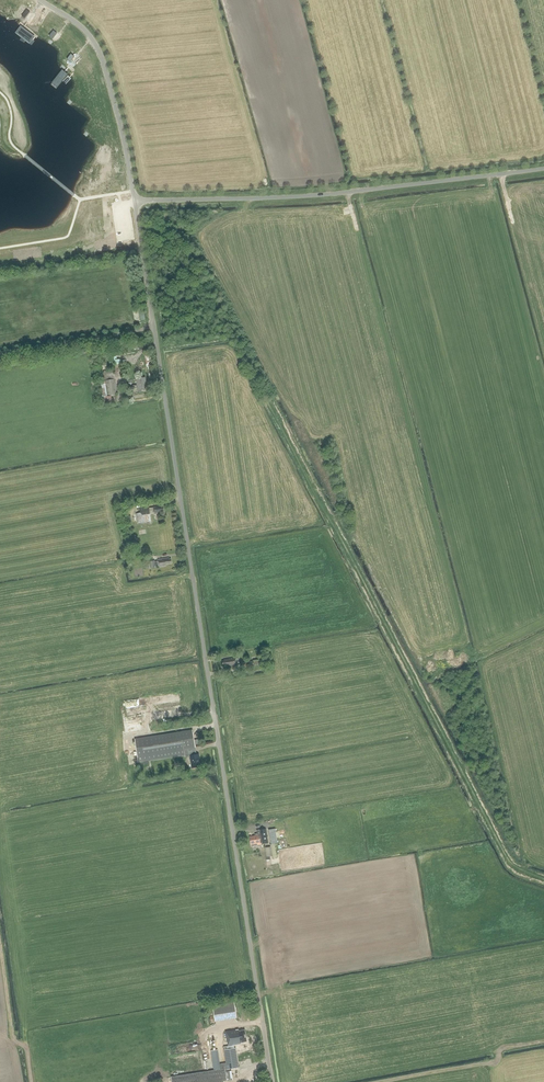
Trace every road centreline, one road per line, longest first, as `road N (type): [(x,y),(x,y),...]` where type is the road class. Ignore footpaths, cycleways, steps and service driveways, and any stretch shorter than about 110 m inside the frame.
road 1 (unclassified): [(272,1081),(135,201)]
road 2 (unclassified): [(135,201),(306,196),(543,168)]
road 3 (unclassified): [(135,201),(101,55),(85,29),(40,0)]
road 4 (track): [(154,325),(0,353)]

